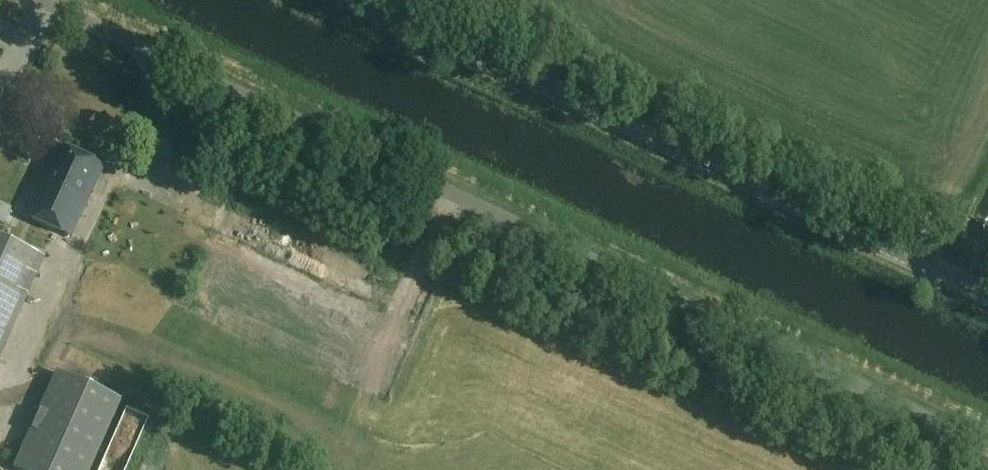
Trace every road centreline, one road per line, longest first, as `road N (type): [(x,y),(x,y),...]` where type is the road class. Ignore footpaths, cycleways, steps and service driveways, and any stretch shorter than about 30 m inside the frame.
road 1 (unclassified): [(987,447),(42,0)]
road 2 (tertiary): [(987,294),(363,0)]

